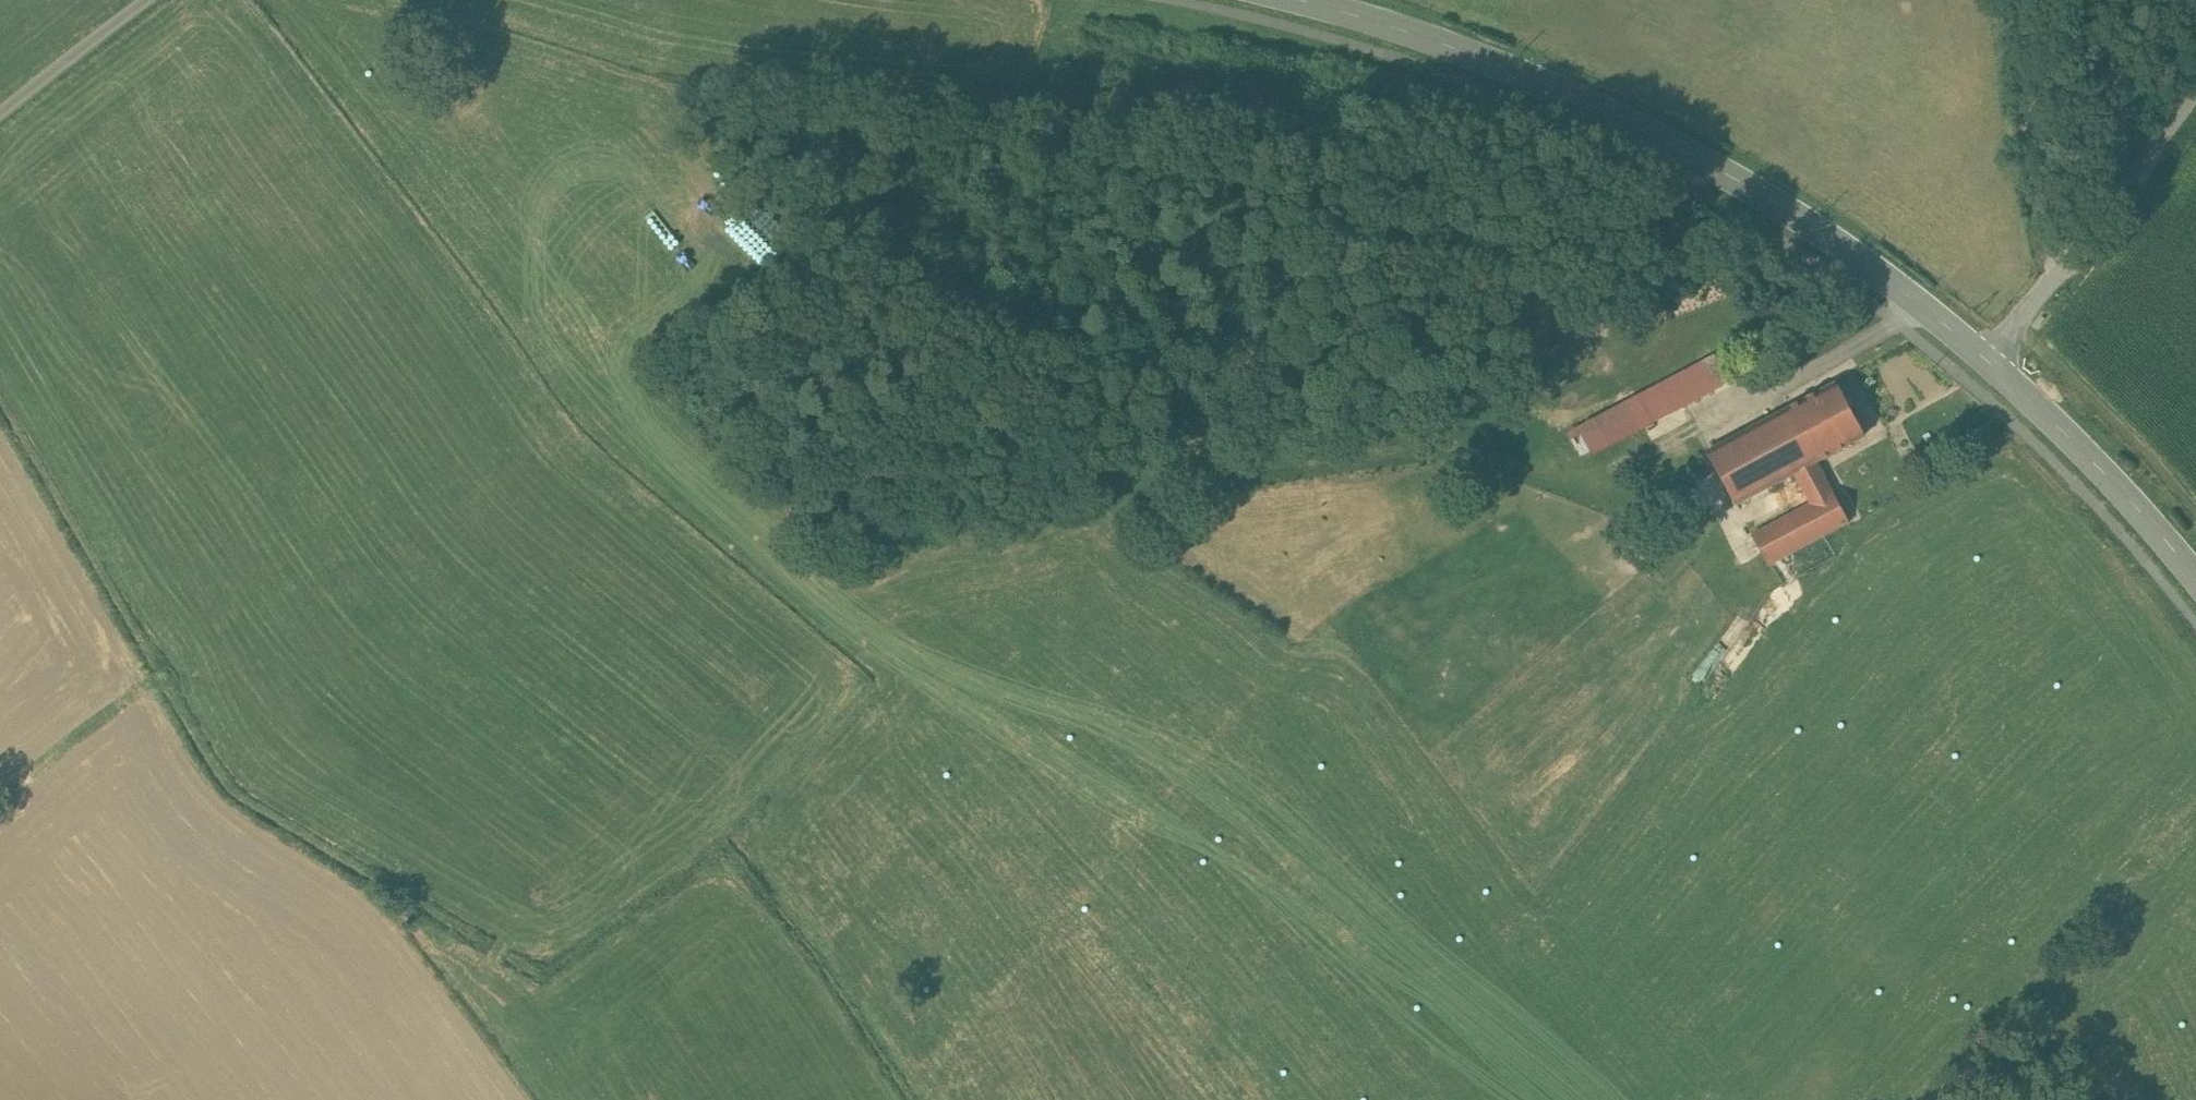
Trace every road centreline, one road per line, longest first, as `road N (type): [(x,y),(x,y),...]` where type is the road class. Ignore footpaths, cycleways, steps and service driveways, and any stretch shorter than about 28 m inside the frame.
road 1 (tertiary): [(1991,364),(1786,208),(1679,146),(1517,70),(1307,0)]
road 2 (unclassified): [(1991,364),(2195,91)]
road 3 (tertiary): [(2195,578),(2125,495),(1991,364)]
road 4 (track): [(2032,0),(2033,184),(2051,280)]
road 5 (unclassified): [(0,111),(145,0)]

